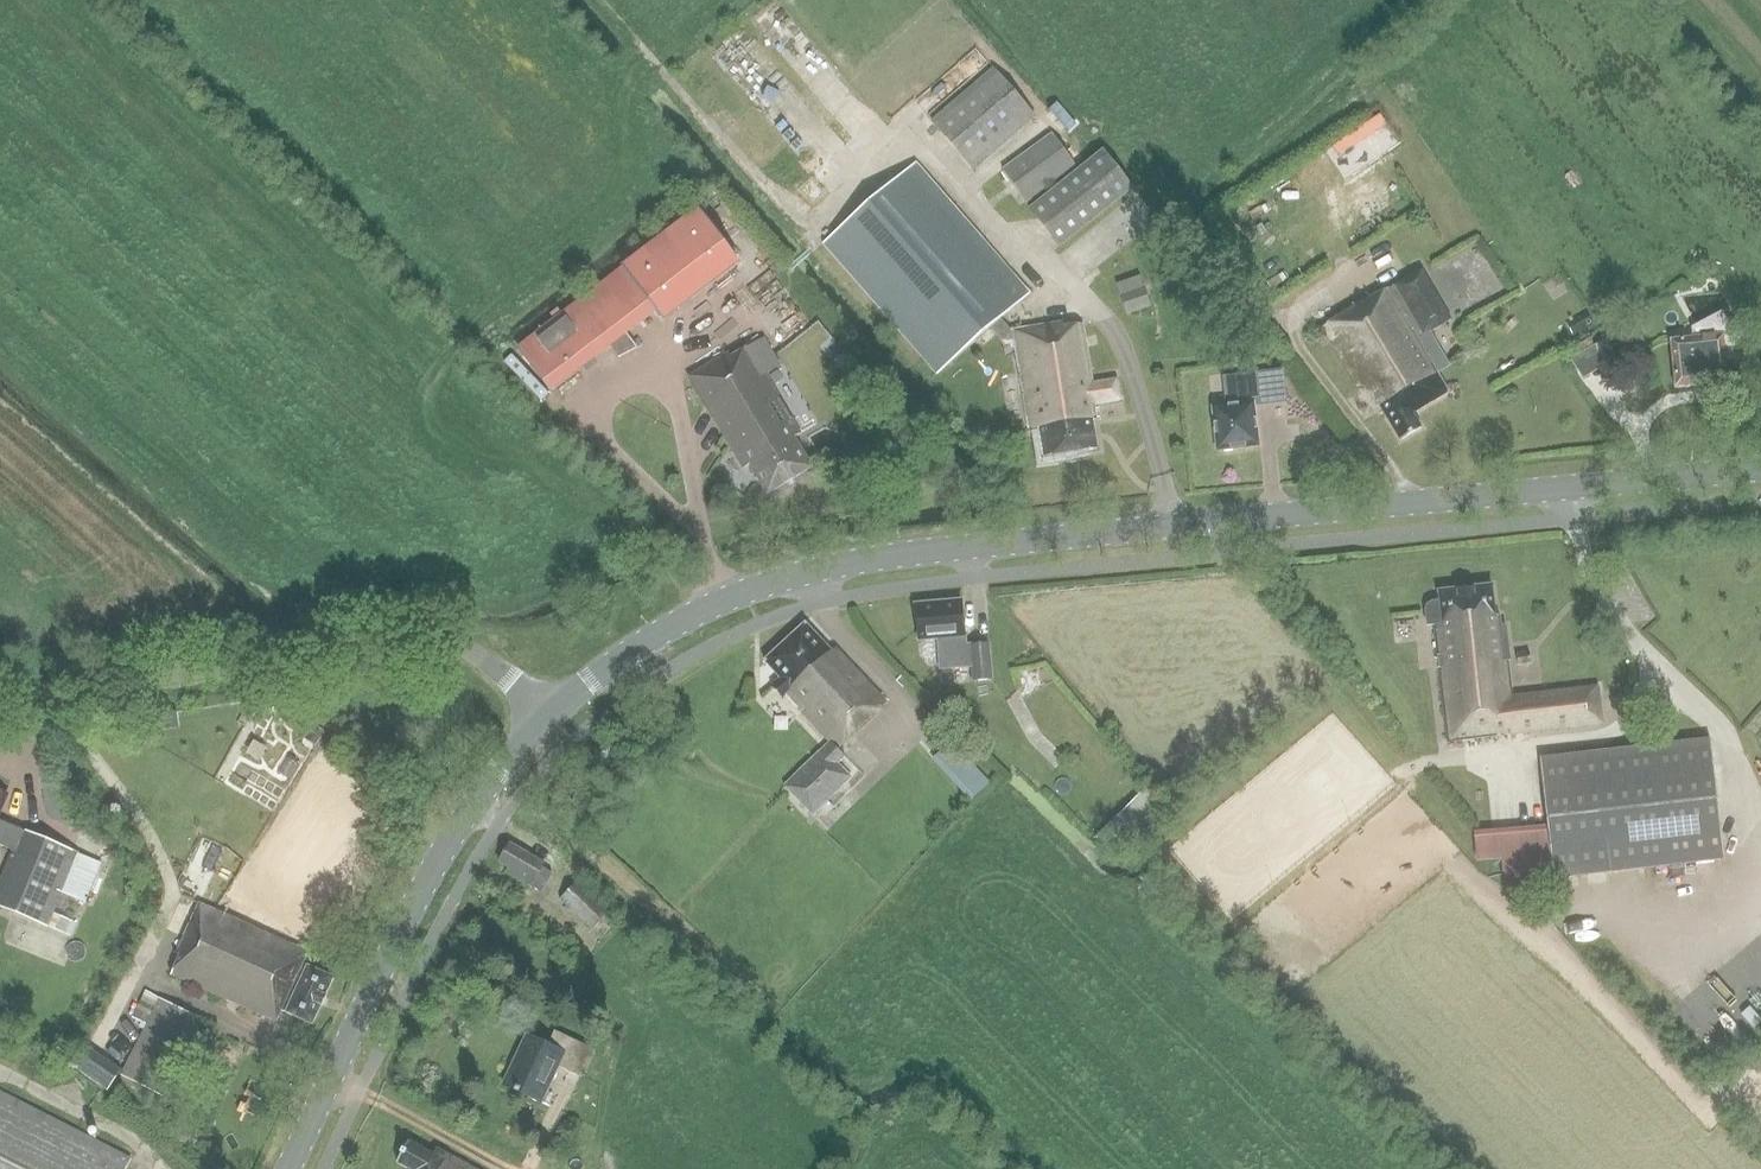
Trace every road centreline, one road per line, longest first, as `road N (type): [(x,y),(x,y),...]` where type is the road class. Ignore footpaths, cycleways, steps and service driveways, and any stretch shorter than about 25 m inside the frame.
road 1 (tertiary): [(564,704),(702,612),(796,571),(997,541),(1760,473)]
road 2 (unclassified): [(0,705),(406,645),(463,649),(564,704)]
road 3 (tertiary): [(288,1168),(453,829),(494,766),(564,704)]

